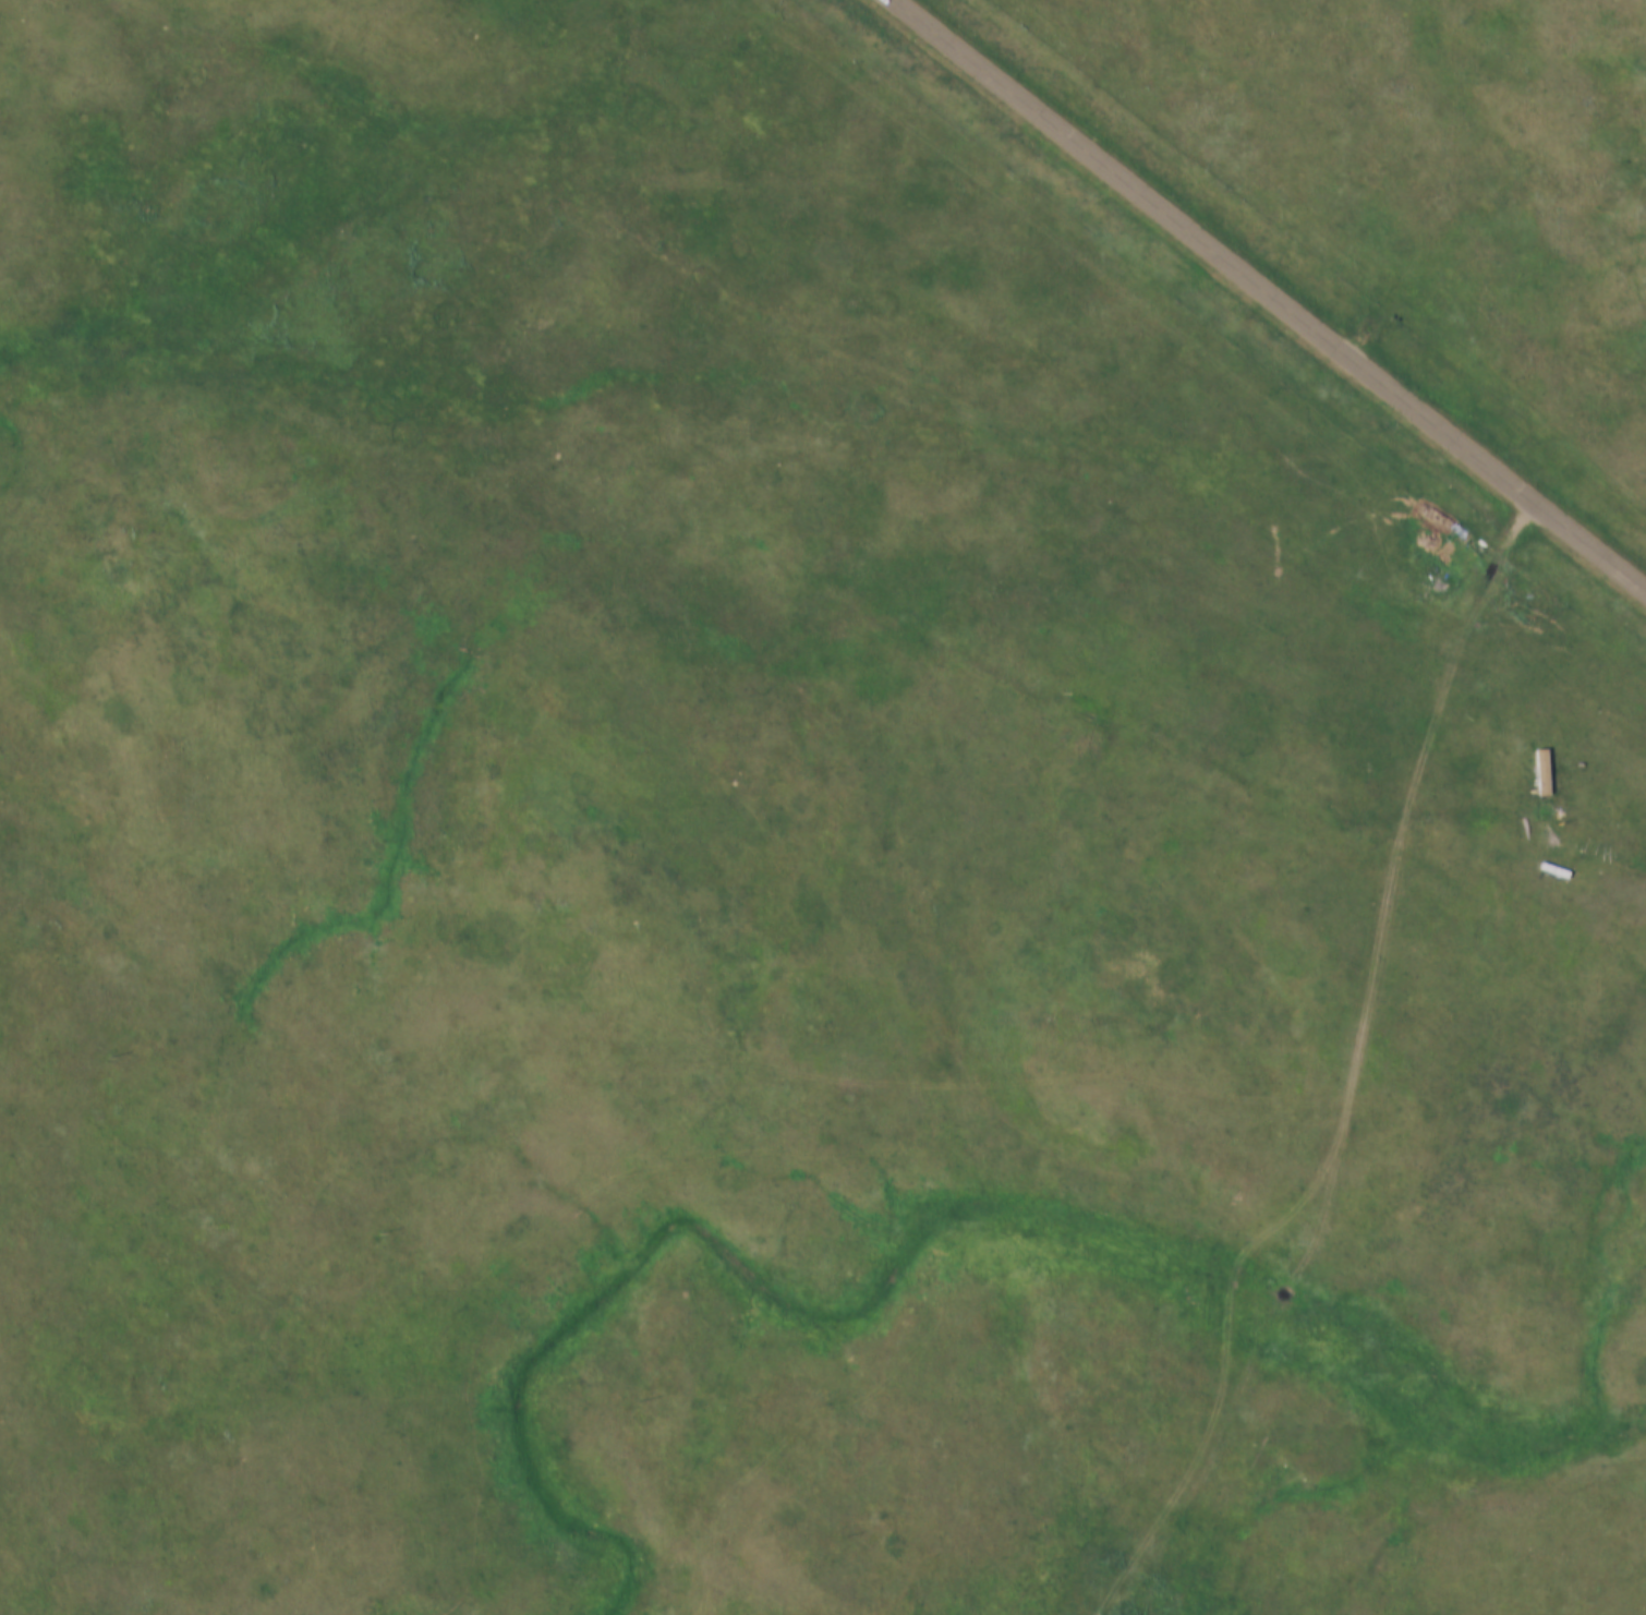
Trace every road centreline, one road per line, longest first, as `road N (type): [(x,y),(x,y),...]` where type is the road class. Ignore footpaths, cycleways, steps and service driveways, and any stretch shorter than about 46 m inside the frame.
road 1 (tertiary): [(898,0),(1645,589)]

